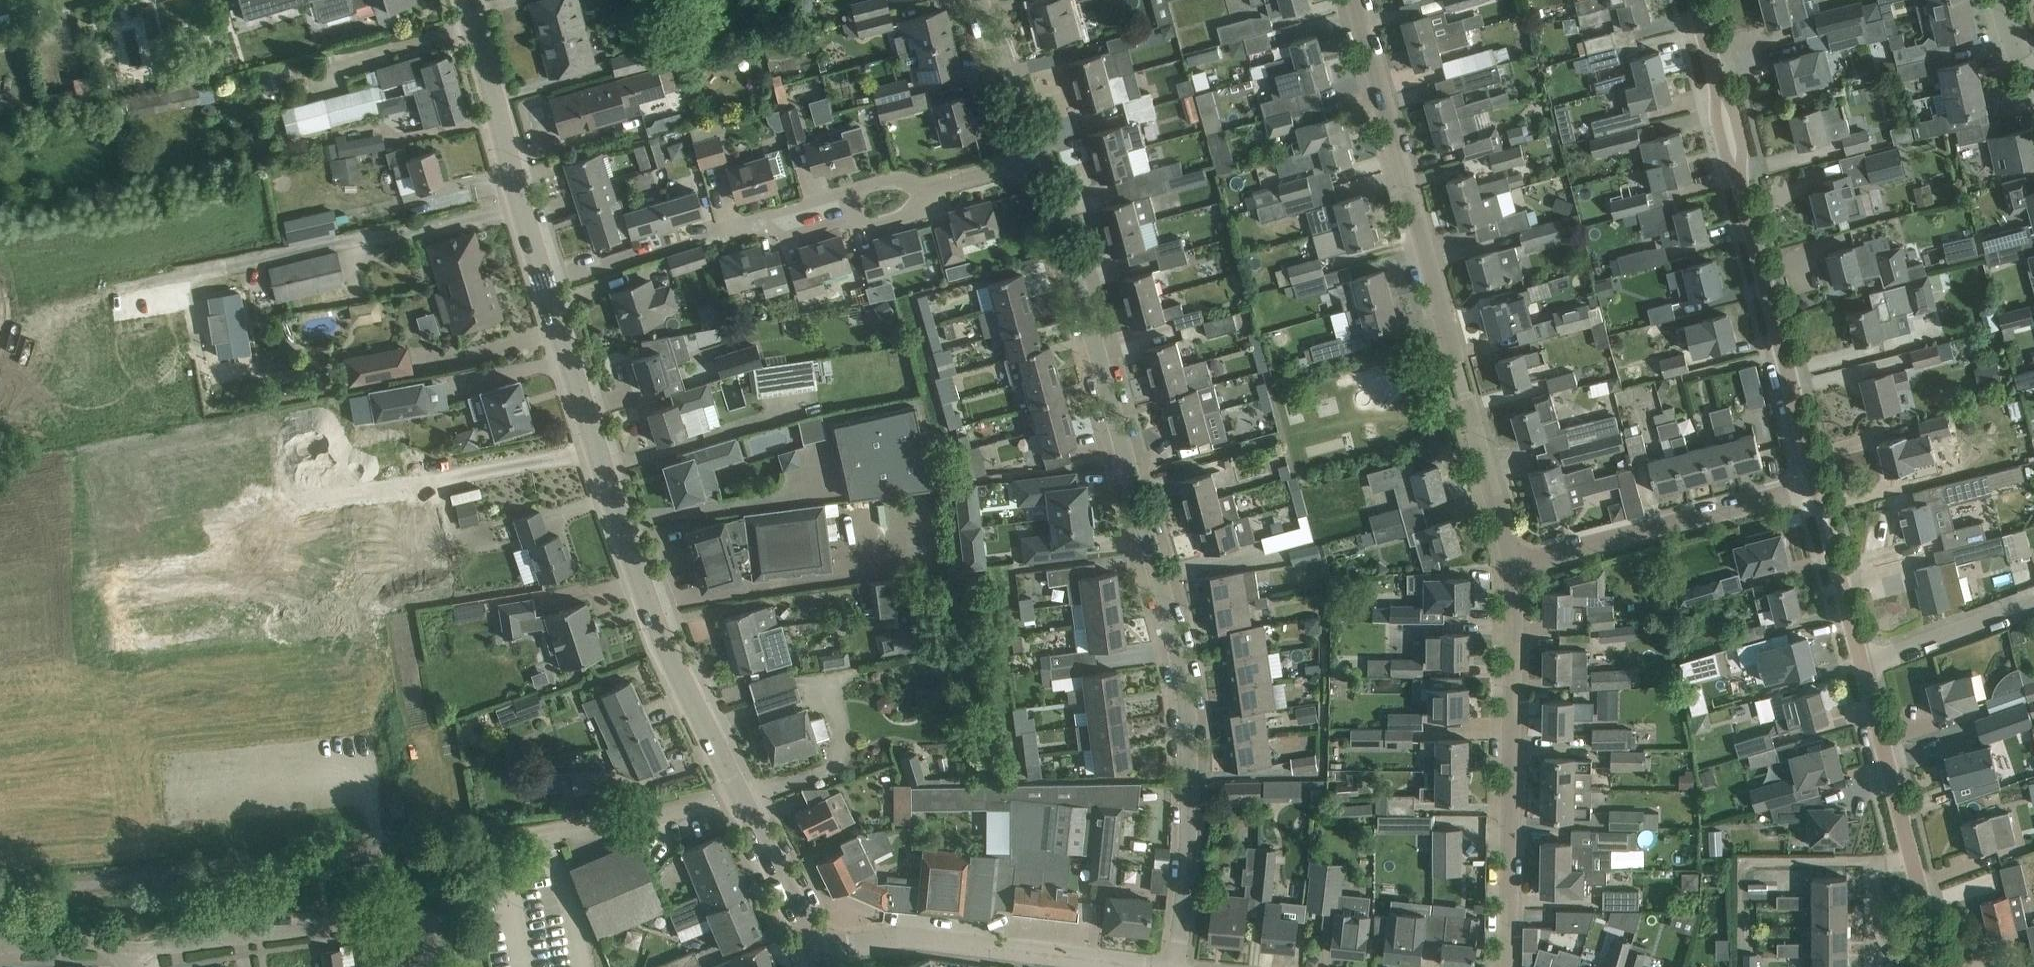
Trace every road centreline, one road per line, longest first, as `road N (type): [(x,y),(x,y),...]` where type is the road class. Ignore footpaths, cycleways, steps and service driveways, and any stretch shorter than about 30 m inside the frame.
road 1 (residential): [(1177,966),(1187,761),(1181,674),(1049,160)]
road 2 (residential): [(1516,567),(1819,487),(1692,0)]
road 3 (residential): [(1516,567),(1355,0)]
road 4 (tertiary): [(740,793),(642,592),(542,283)]
road 5 (residential): [(1507,966),(1516,567)]
road 6 (residential): [(820,948),(916,939),(1146,966)]
road 7 (track): [(319,857),(0,892)]
road 8 (residential): [(125,949),(397,911),(438,922)]
road 9 (tertiary): [(542,283),(458,0)]
road 10 (track): [(557,823),(319,857)]
road 11 (residential): [(1908,852),(1862,662)]
road 12 (unclassified): [(740,793),(557,823)]
road 13 (residential): [(1862,662),(2033,602)]
road 14 (tertiary): [(820,948),(740,793)]
road 15 (residential): [(1049,160),(980,0)]
road 16 (residential): [(1870,966),(1871,863),(1908,852)]
road 17 (residential): [(0,948),(78,939),(125,949)]

